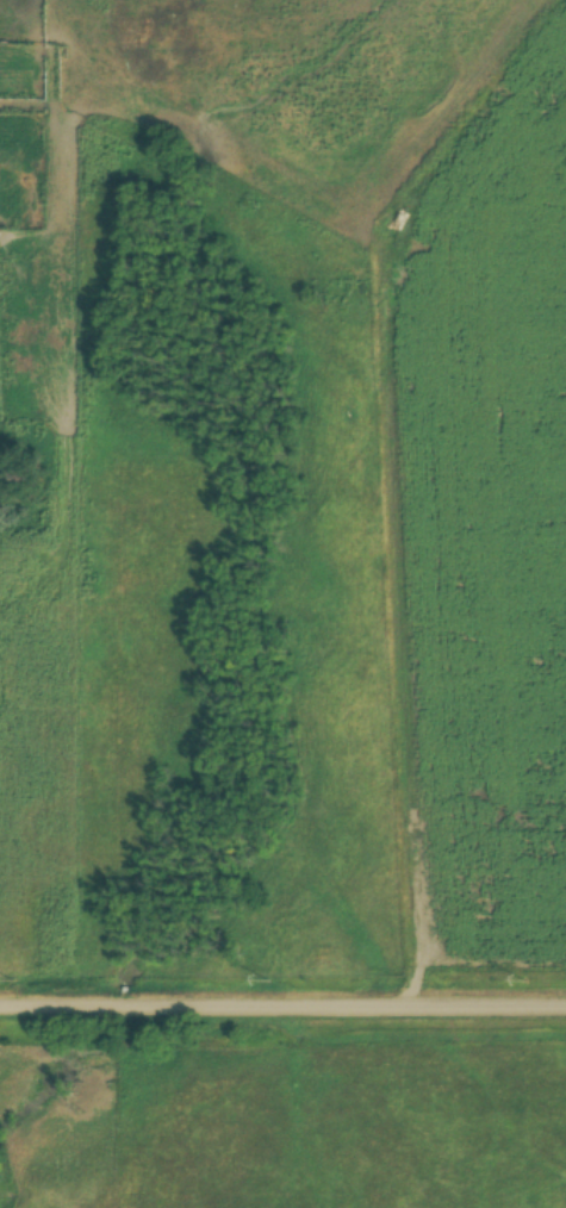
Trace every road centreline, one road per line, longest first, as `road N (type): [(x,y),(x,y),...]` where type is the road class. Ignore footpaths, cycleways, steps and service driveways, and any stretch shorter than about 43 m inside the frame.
road 1 (residential): [(565,994),(0,996)]

